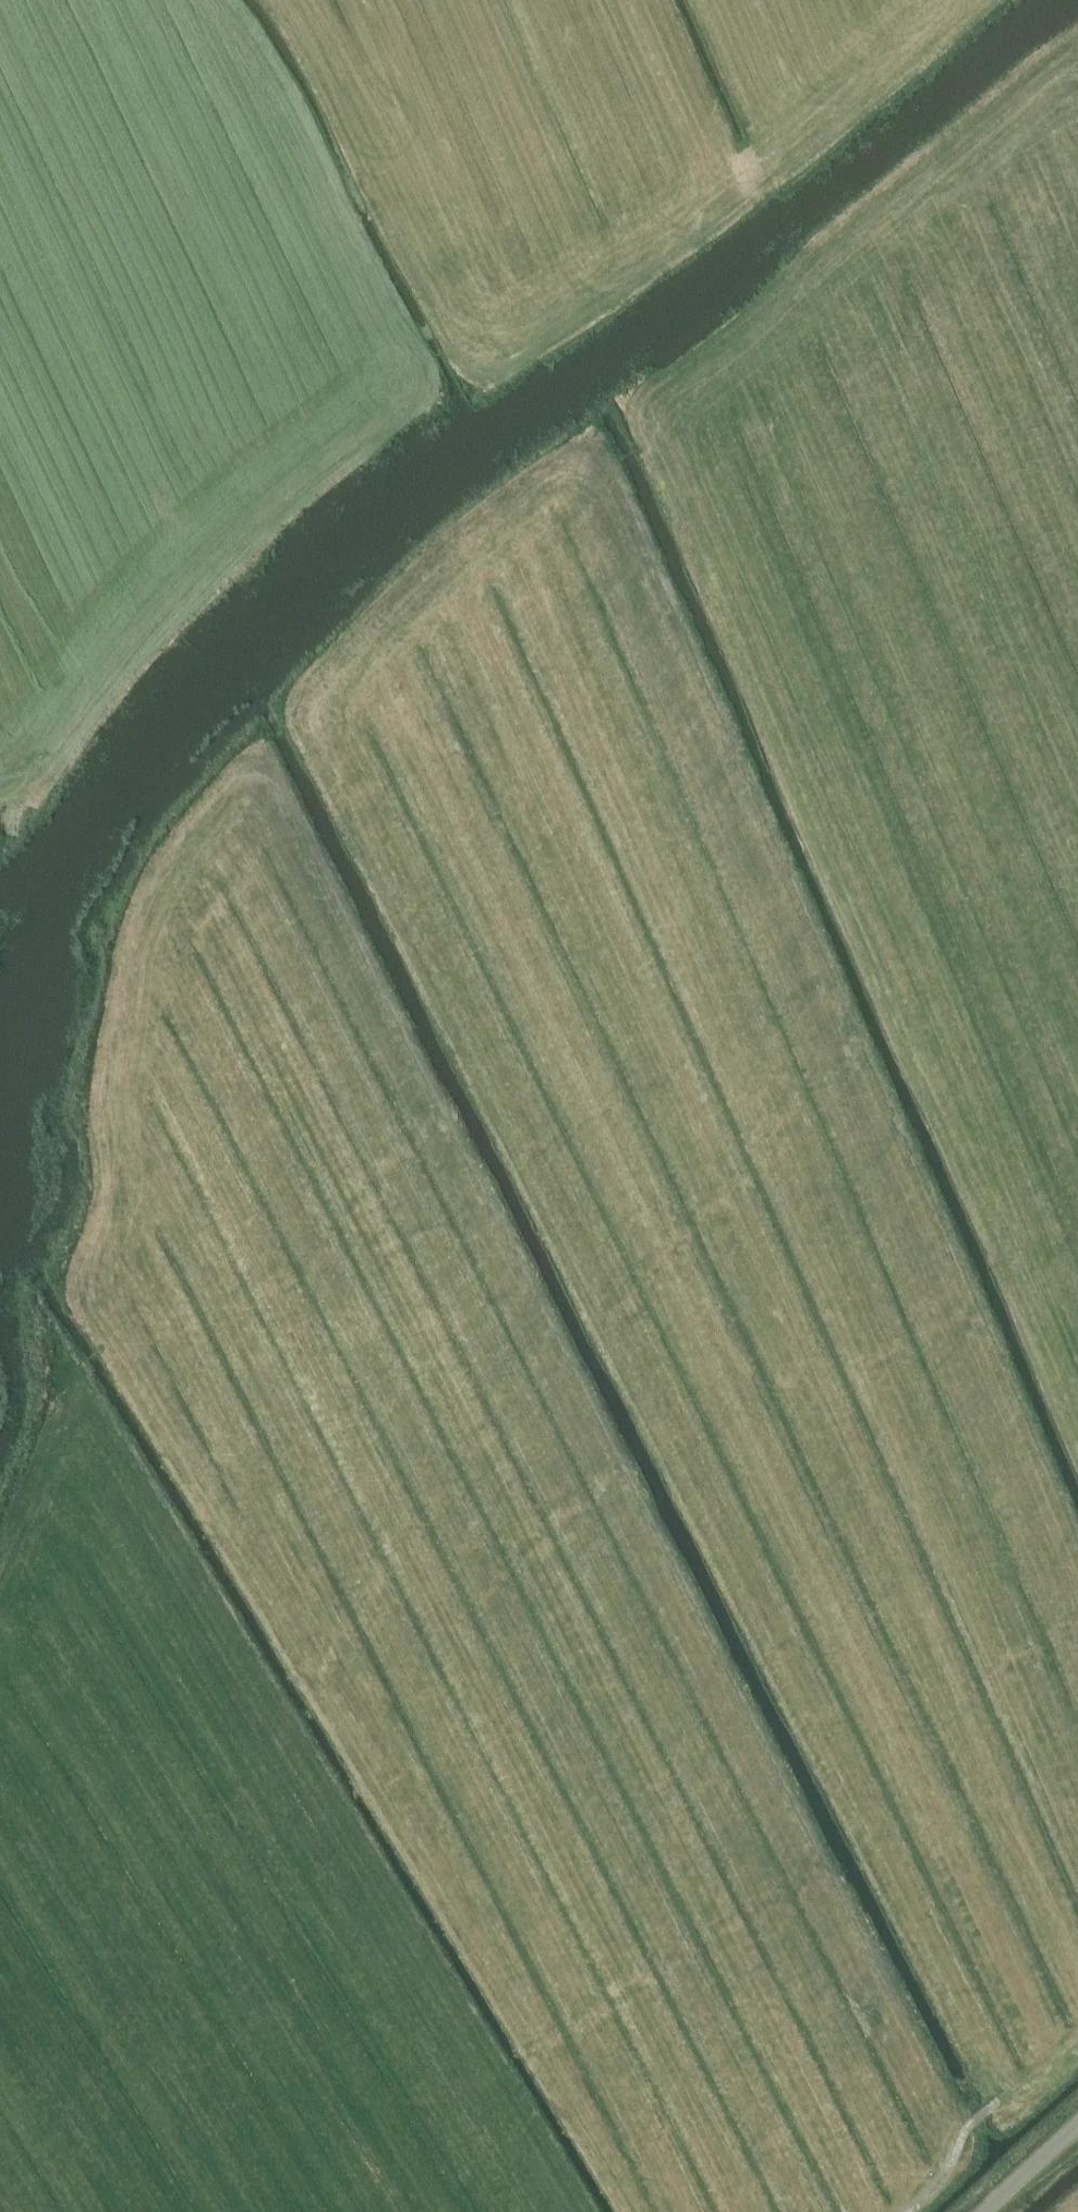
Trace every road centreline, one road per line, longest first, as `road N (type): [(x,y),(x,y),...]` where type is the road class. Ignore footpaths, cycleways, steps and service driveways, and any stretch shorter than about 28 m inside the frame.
road 1 (unclassified): [(984,2211),(1077,2124)]

